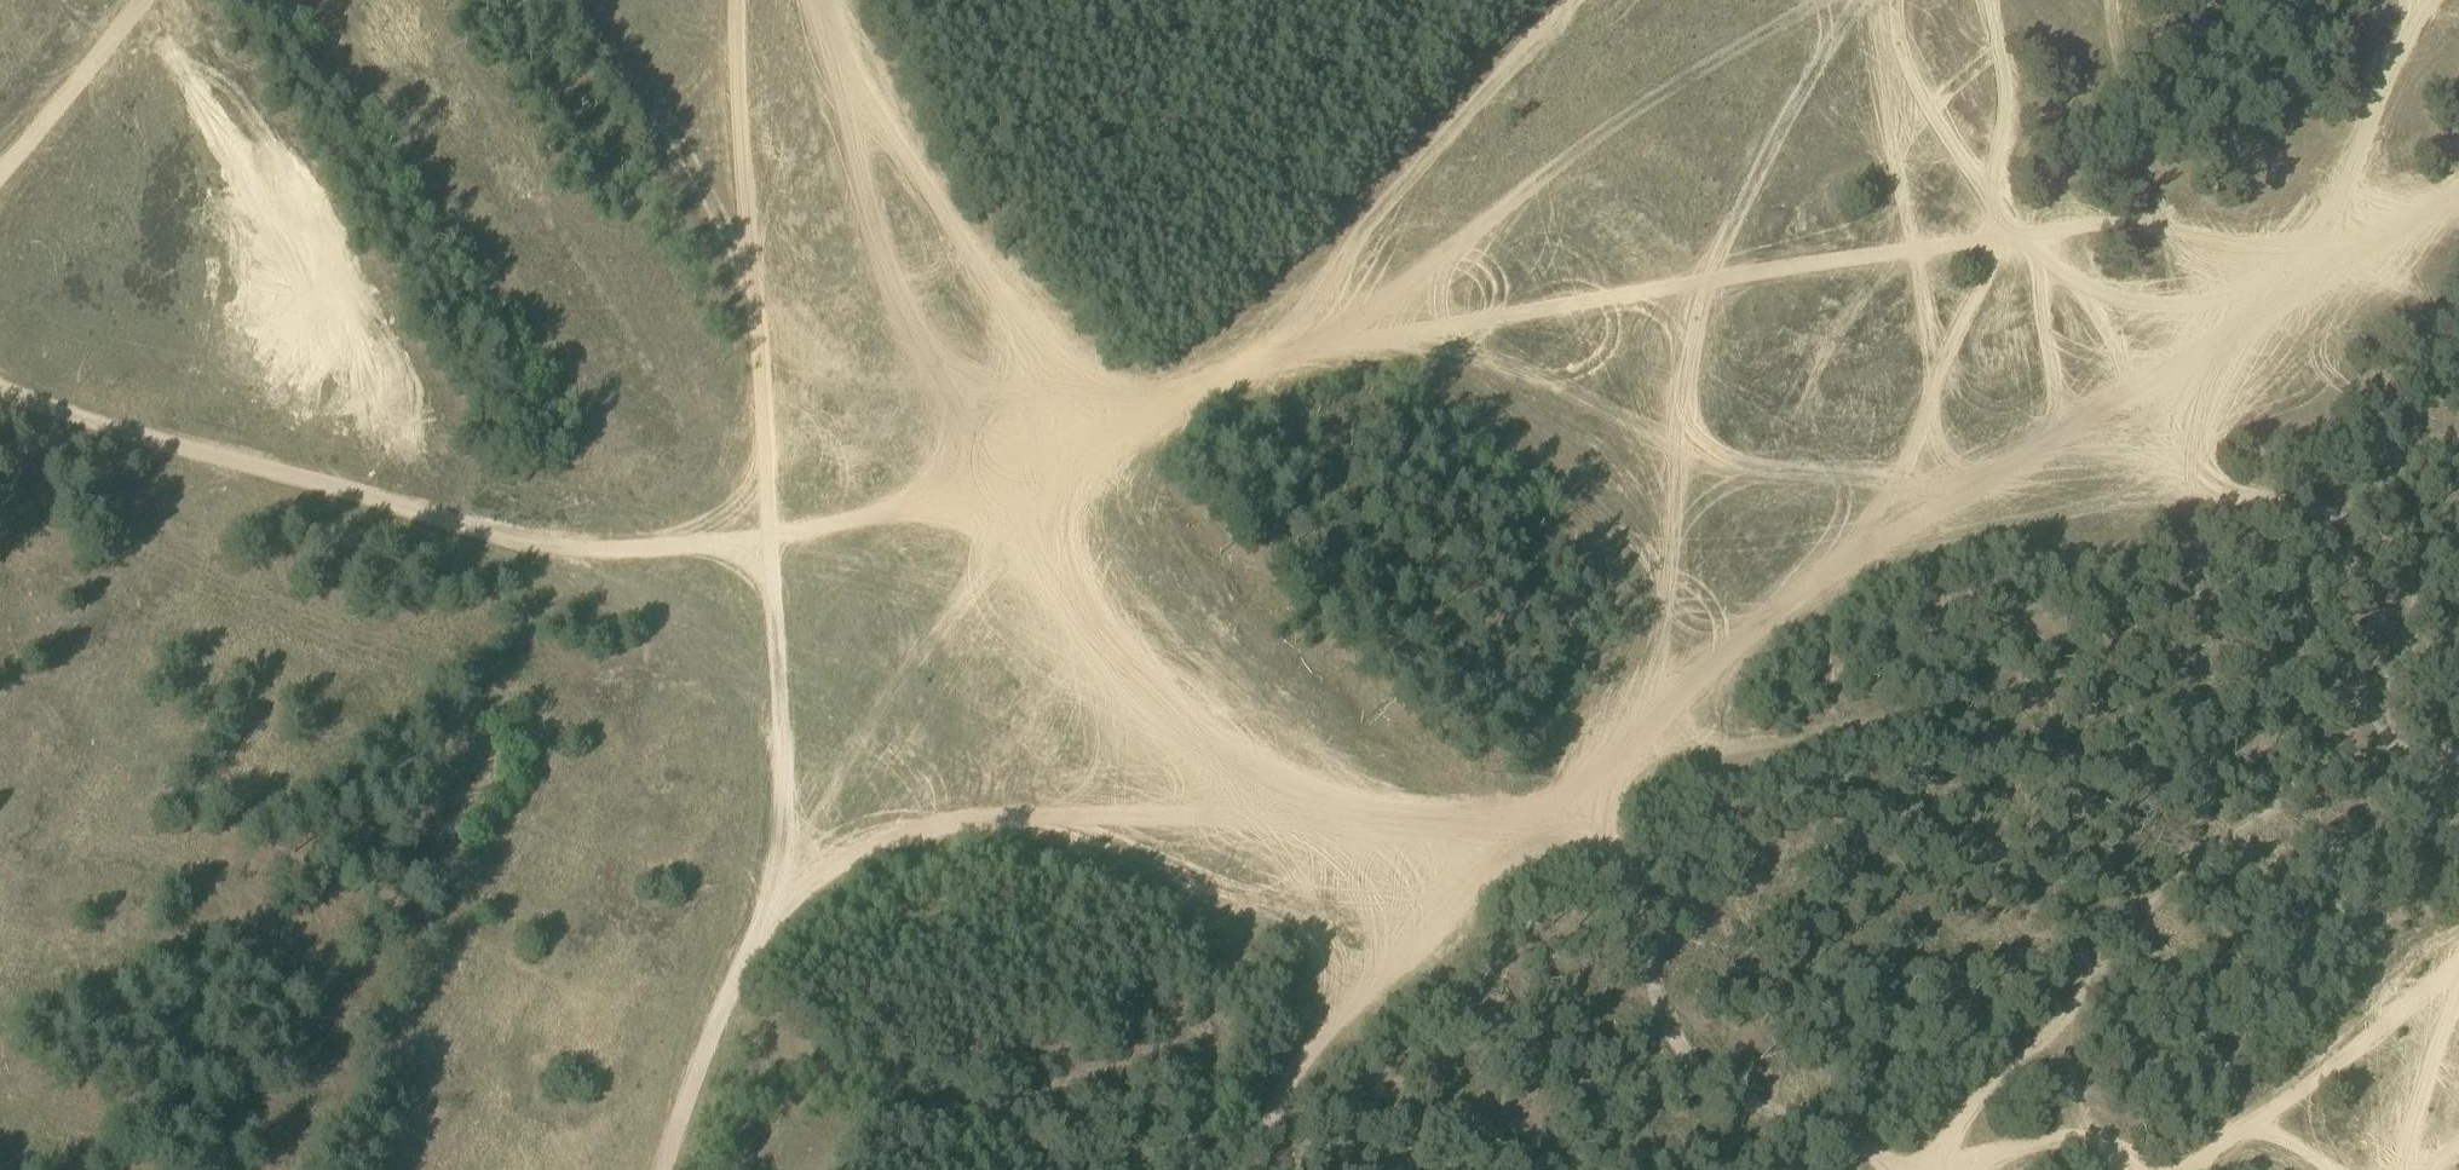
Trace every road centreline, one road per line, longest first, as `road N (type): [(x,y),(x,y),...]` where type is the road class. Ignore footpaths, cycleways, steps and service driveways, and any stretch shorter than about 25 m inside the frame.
road 1 (track): [(0,383),(575,558),(802,541),(1064,444),(1358,270),(1571,0)]
road 2 (track): [(654,1169),(745,953),(815,724),(802,541)]

